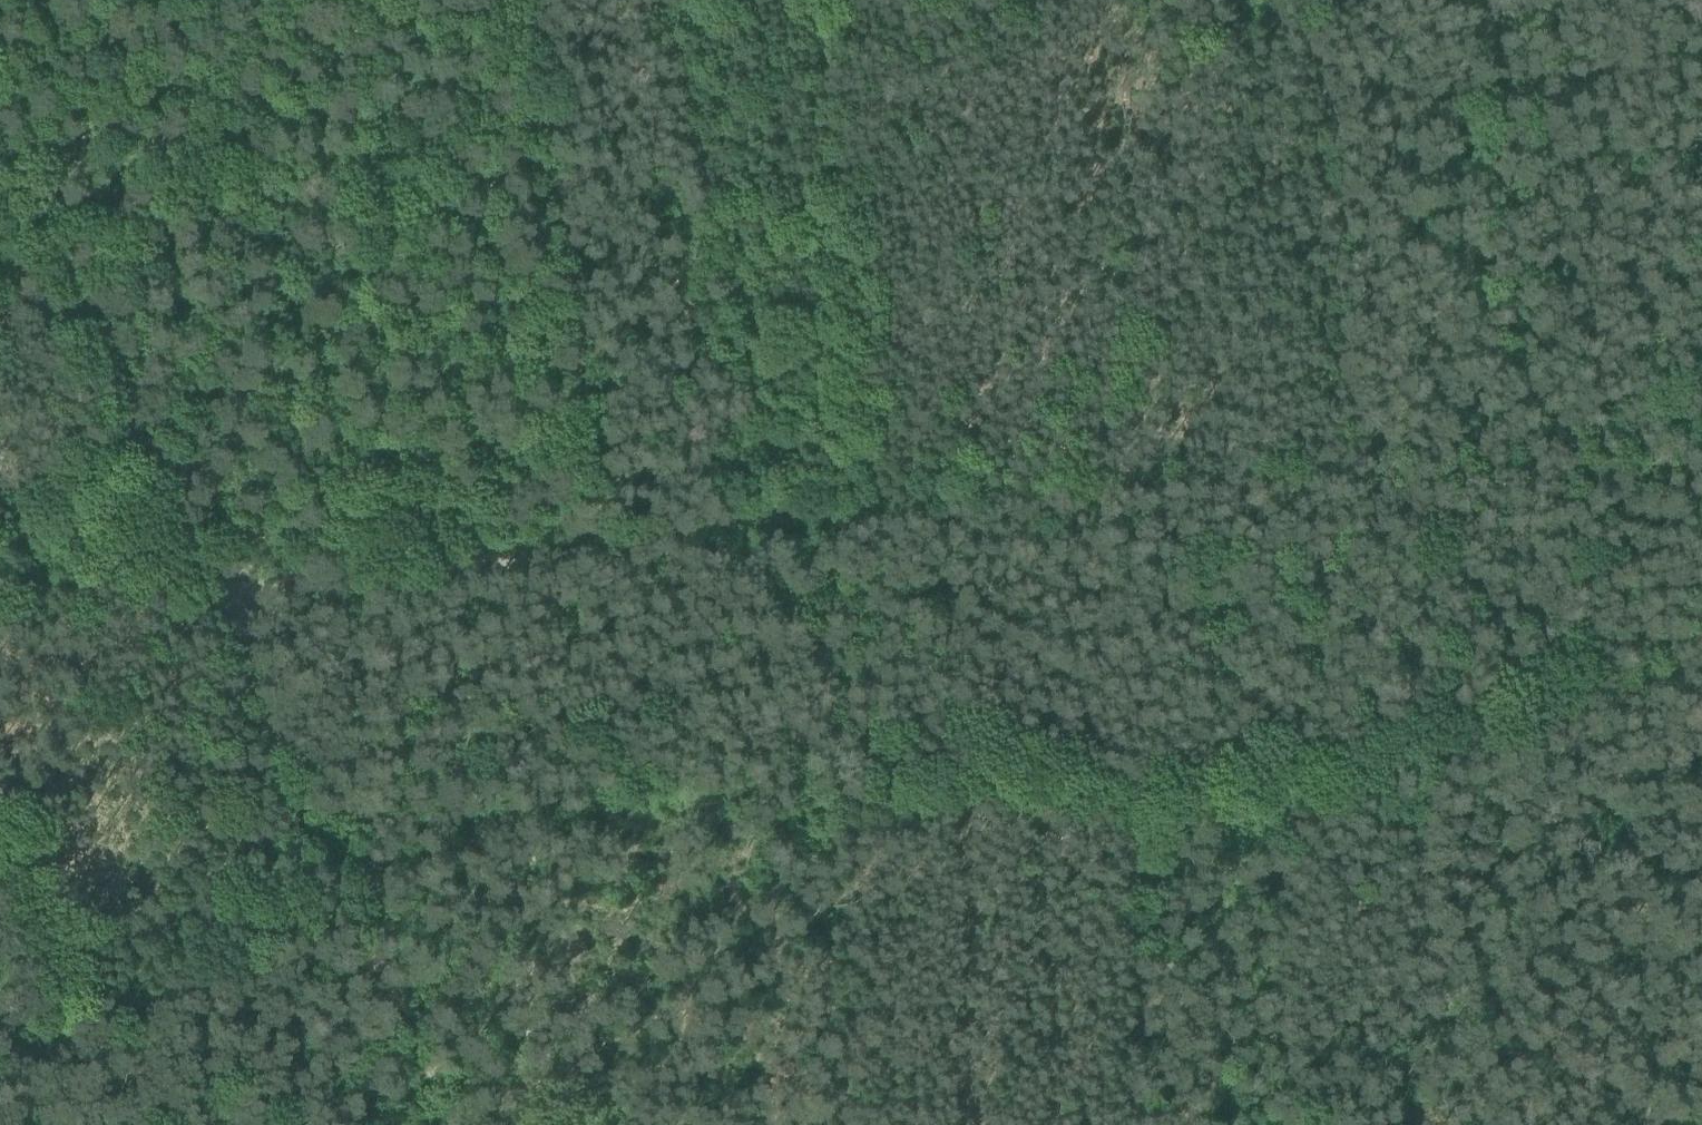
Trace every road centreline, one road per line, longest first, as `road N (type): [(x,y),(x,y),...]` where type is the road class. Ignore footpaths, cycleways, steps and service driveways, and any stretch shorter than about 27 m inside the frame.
road 1 (track): [(227,602),(591,535),(1381,457),(1701,407)]
road 2 (track): [(0,614),(189,532)]

